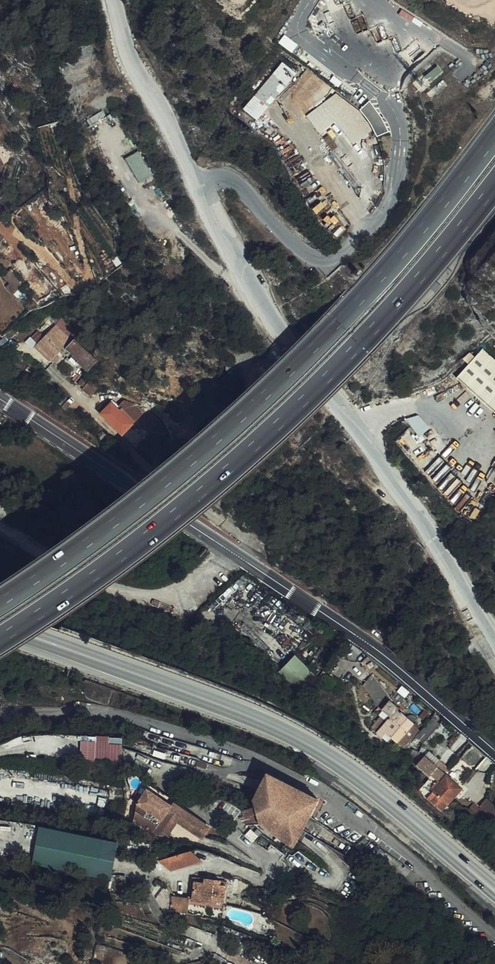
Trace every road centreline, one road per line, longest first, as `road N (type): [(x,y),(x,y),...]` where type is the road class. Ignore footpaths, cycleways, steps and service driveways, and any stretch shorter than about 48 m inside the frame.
road 1 (motorway): [(494,137),(388,269),(296,366),(193,458),(0,600)]
road 2 (motorway): [(0,636),(145,535),(283,421),(362,342),(494,185)]
road 3 (secondary): [(494,752),(373,647),(0,398)]
road 4 (secondary): [(494,890),(372,788),(297,739),(0,627)]

